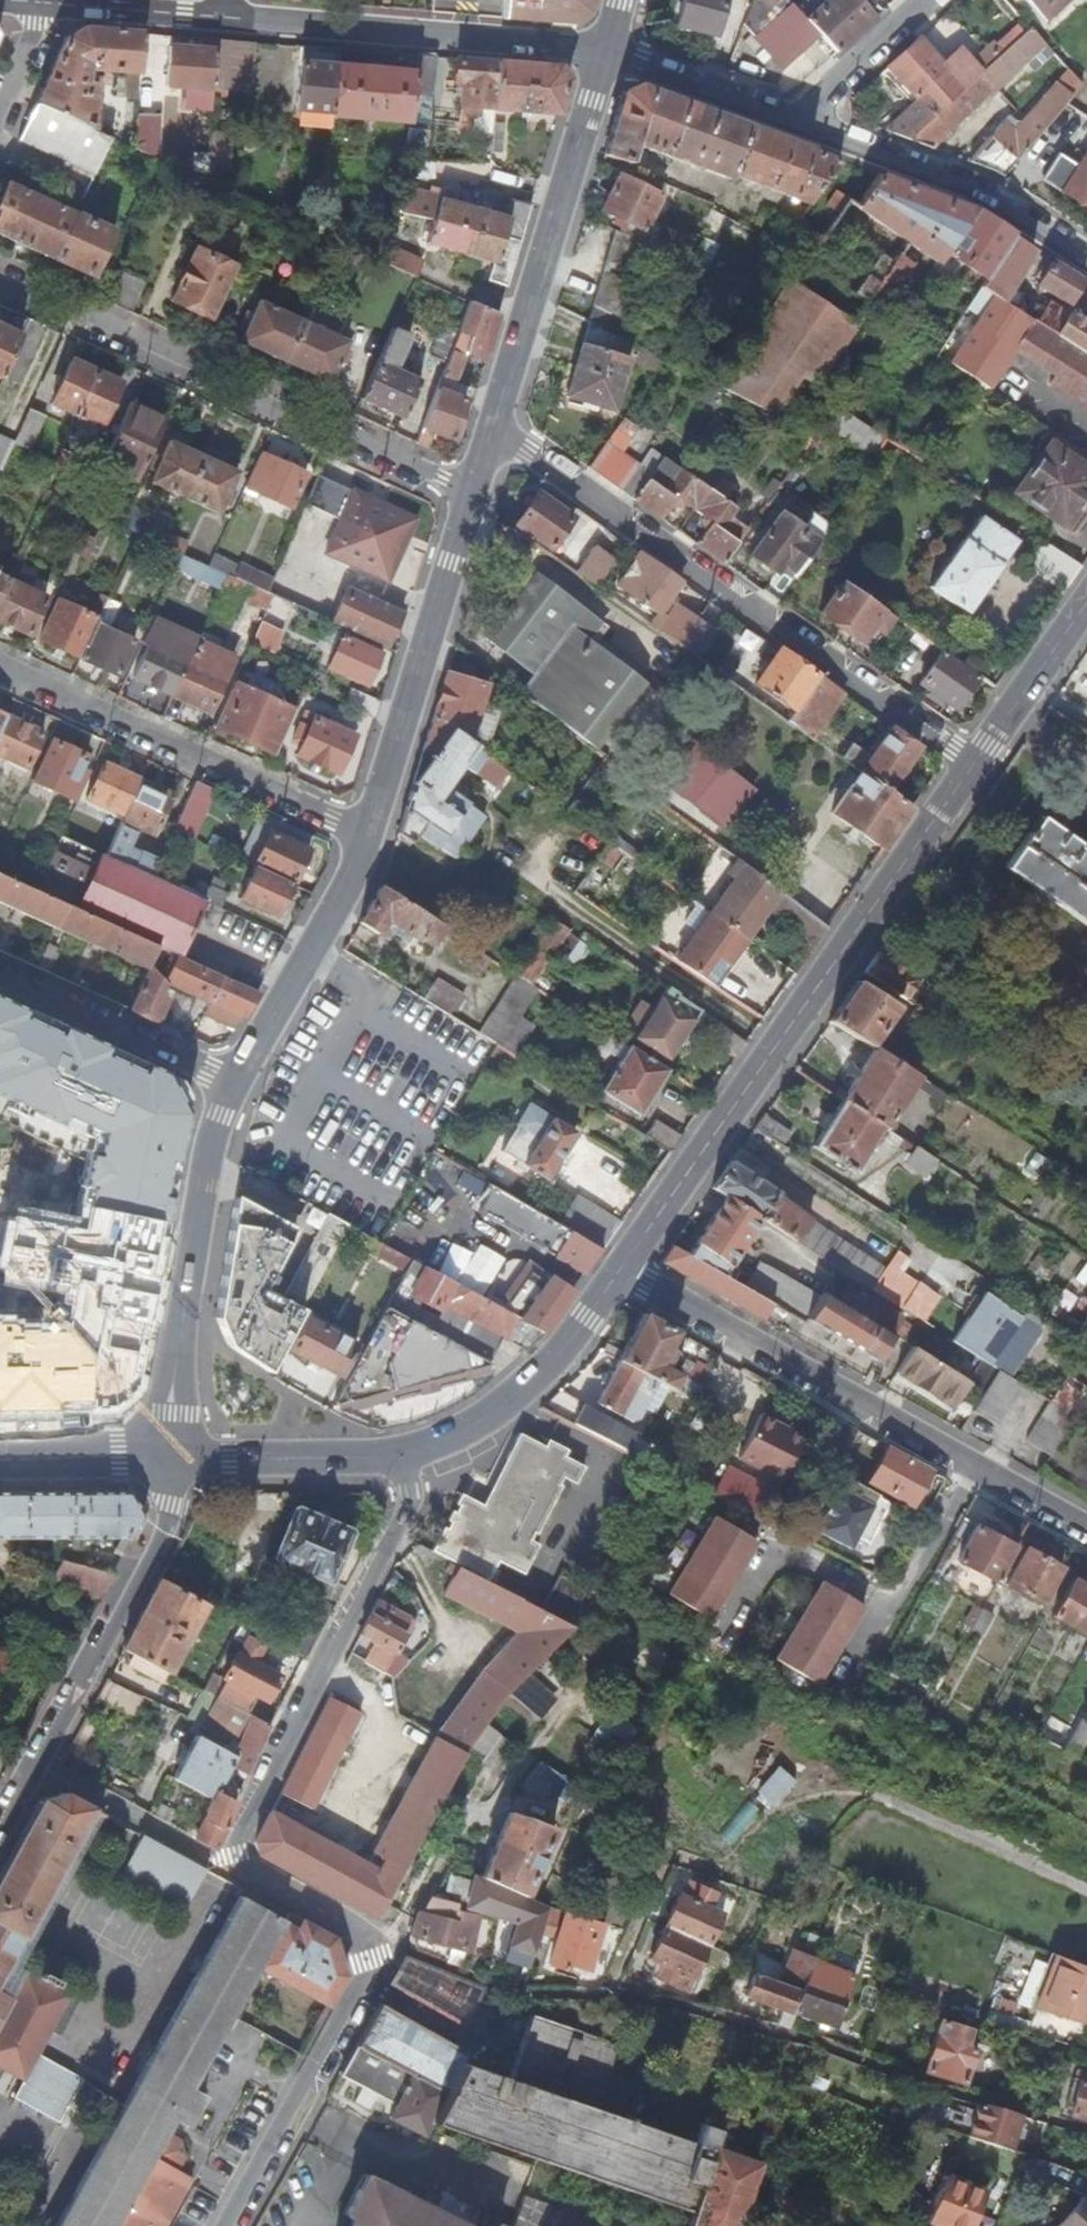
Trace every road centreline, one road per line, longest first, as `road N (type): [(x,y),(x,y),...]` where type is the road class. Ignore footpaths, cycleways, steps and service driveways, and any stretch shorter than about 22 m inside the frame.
road 1 (residential): [(237,2225),(373,1970),(362,1930),(252,1871),(239,1830),(408,1512),(401,1457)]
road 2 (tertiary): [(975,765),(622,1267)]
road 3 (residential): [(975,765),(493,430)]
road 4 (residential): [(622,1267),(1086,1527)]
road 5 (residential): [(0,288),(61,314),(93,316),(207,364),(243,396),(305,423),(328,424),(473,496)]
road 6 (residential): [(368,831),(0,664)]
road 7 (residential): [(170,1460),(169,1506),(0,1818)]
road 8 (residential): [(493,430),(606,47)]
road 9 (residential): [(222,22),(606,47)]
road 10 (residential): [(170,1460),(179,1344),(218,1125),(235,1085)]
road 11 (residential): [(368,831),(473,496)]
road 12 (residential): [(792,119),(990,194),(1086,258)]
road 13 (tertiary): [(622,1267),(516,1394),(461,1433),(401,1457)]
road 14 (residential): [(235,1085),(368,831)]
road 15 (residential): [(0,977),(235,1085)]
road 16 (tertiary): [(401,1457),(170,1460)]
road 17 (residential): [(606,47),(792,119)]
road 18 (tertiary): [(1086,604),(975,765)]
road 19 (residential): [(792,119),(922,0)]
road 20 (residential): [(49,8),(222,22)]
road 21 (tertiary): [(170,1460),(0,1462)]

